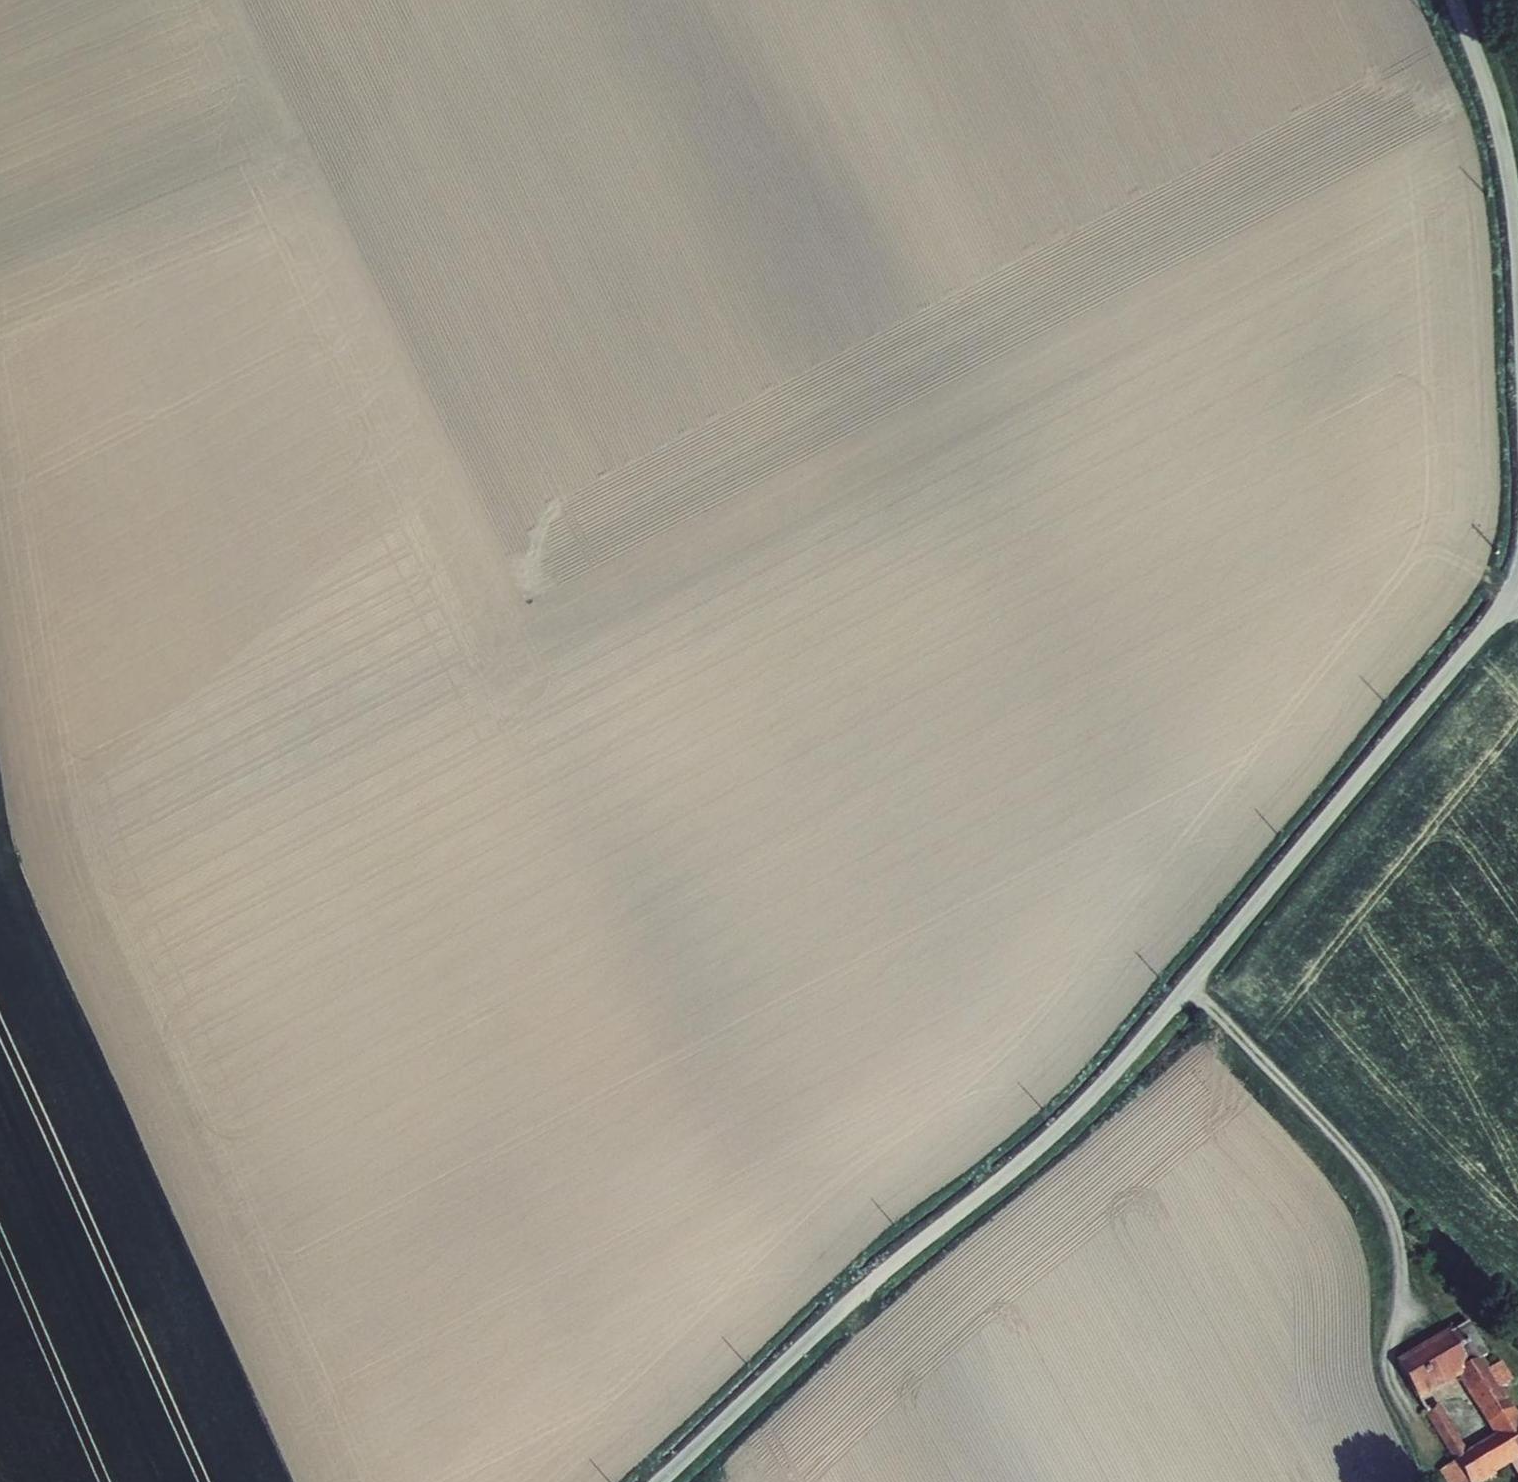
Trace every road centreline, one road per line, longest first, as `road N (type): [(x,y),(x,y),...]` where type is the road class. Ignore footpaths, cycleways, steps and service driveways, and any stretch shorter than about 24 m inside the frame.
road 1 (unclassified): [(1517,577),(1488,626),(1074,1112),(874,1278),(657,1481)]
road 2 (track): [(1189,985),(1372,1178),(1392,1216),(1403,1298)]
road 3 (unclassified): [(1455,0),(1502,136),(1517,243)]

